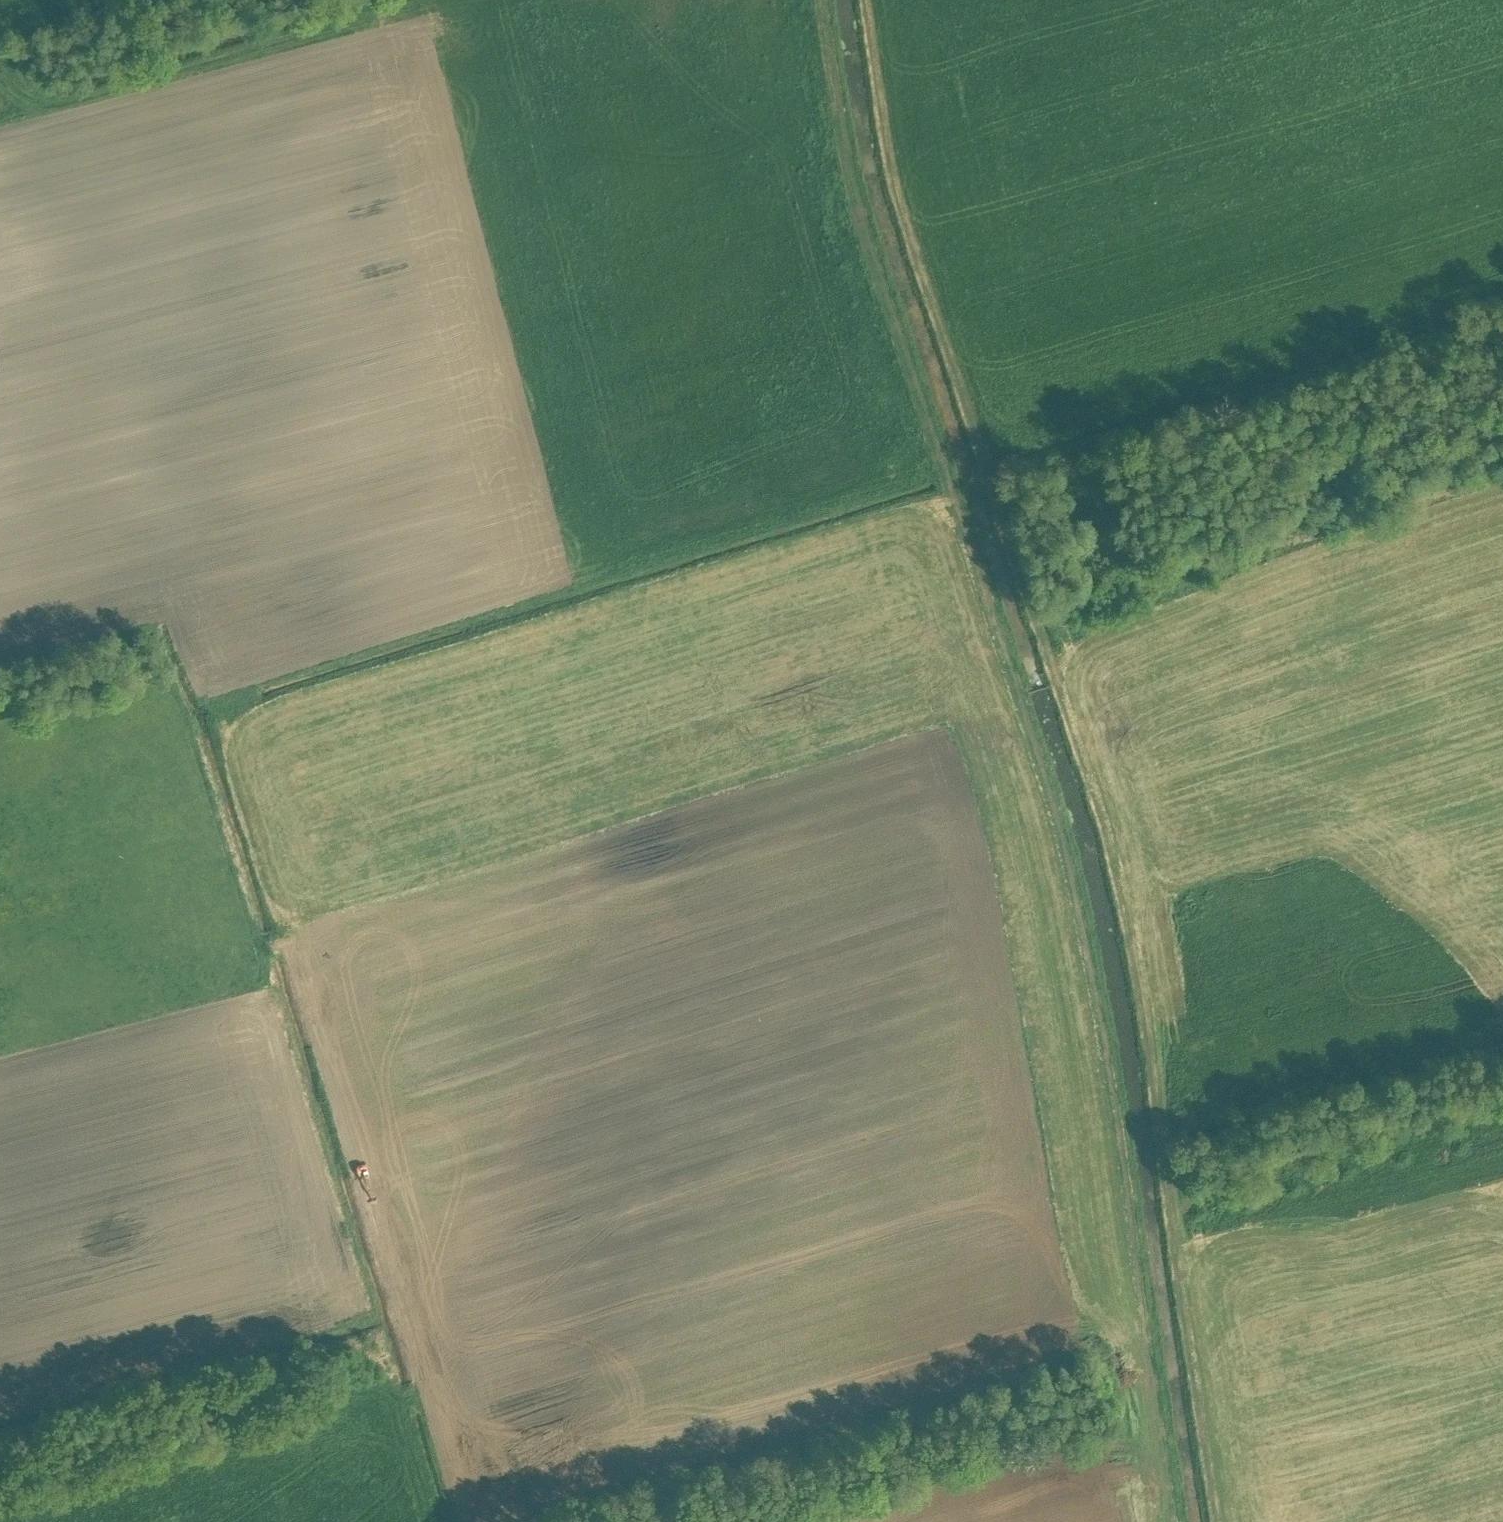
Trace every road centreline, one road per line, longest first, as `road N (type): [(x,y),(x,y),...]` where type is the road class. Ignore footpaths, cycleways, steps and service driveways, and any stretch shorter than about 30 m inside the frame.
road 1 (track): [(1173,1521),(1115,1104),(1065,842),(858,185),(825,0)]

